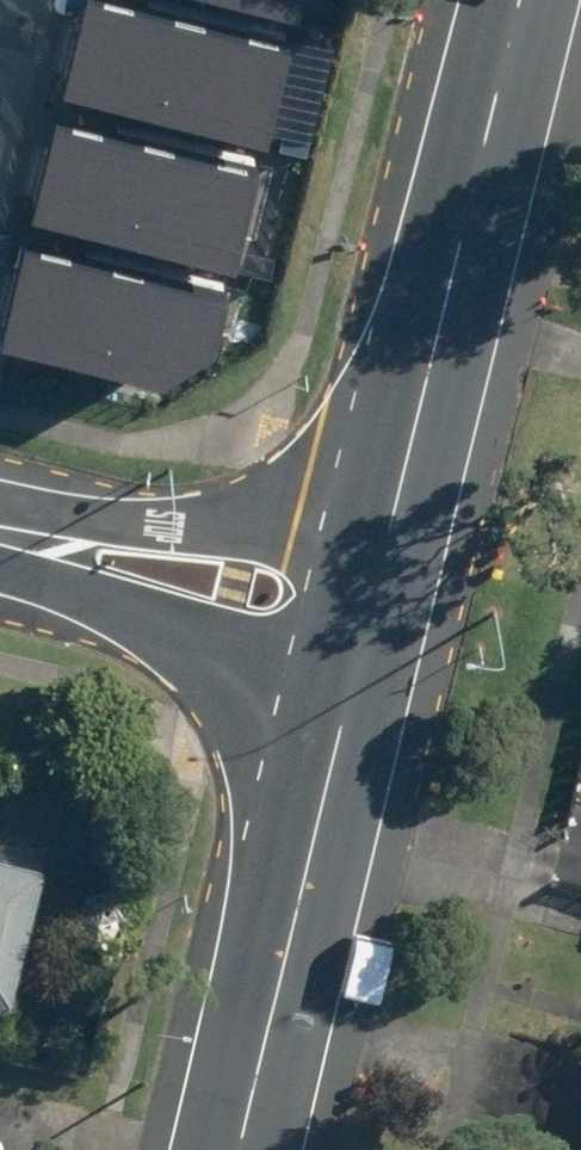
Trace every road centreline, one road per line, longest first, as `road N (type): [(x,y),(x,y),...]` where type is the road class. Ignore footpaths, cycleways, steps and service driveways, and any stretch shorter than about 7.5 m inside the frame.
road 1 (secondary): [(384,562),(511,0)]
road 2 (secondary): [(239,1149),(362,657)]
road 3 (residential): [(26,536),(126,518),(384,562)]
road 4 (residential): [(362,657),(104,591),(26,536)]

